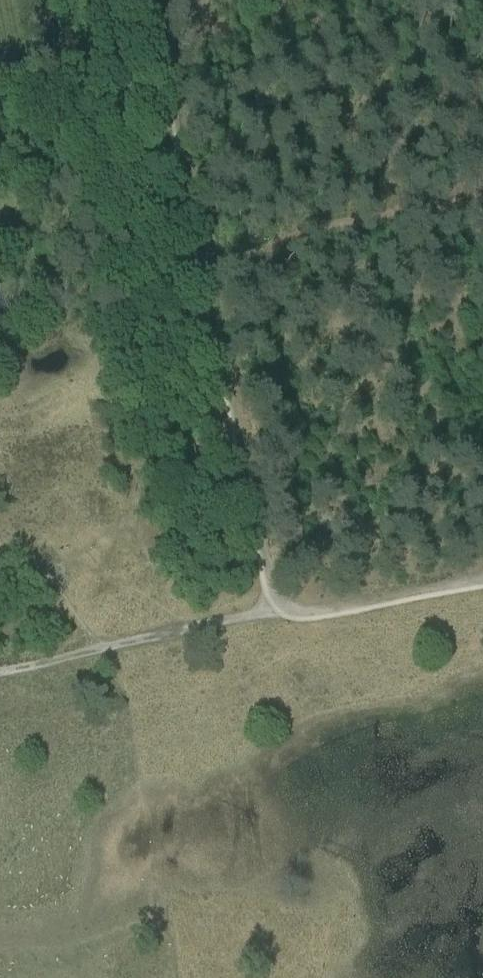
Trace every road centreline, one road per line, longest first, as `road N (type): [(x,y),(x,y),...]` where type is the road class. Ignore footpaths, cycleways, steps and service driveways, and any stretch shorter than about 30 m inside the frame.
road 1 (track): [(146,0),(203,256)]
road 2 (track): [(203,256),(249,496)]
road 3 (track): [(275,612),(482,577)]
road 4 (track): [(112,650),(275,612)]

